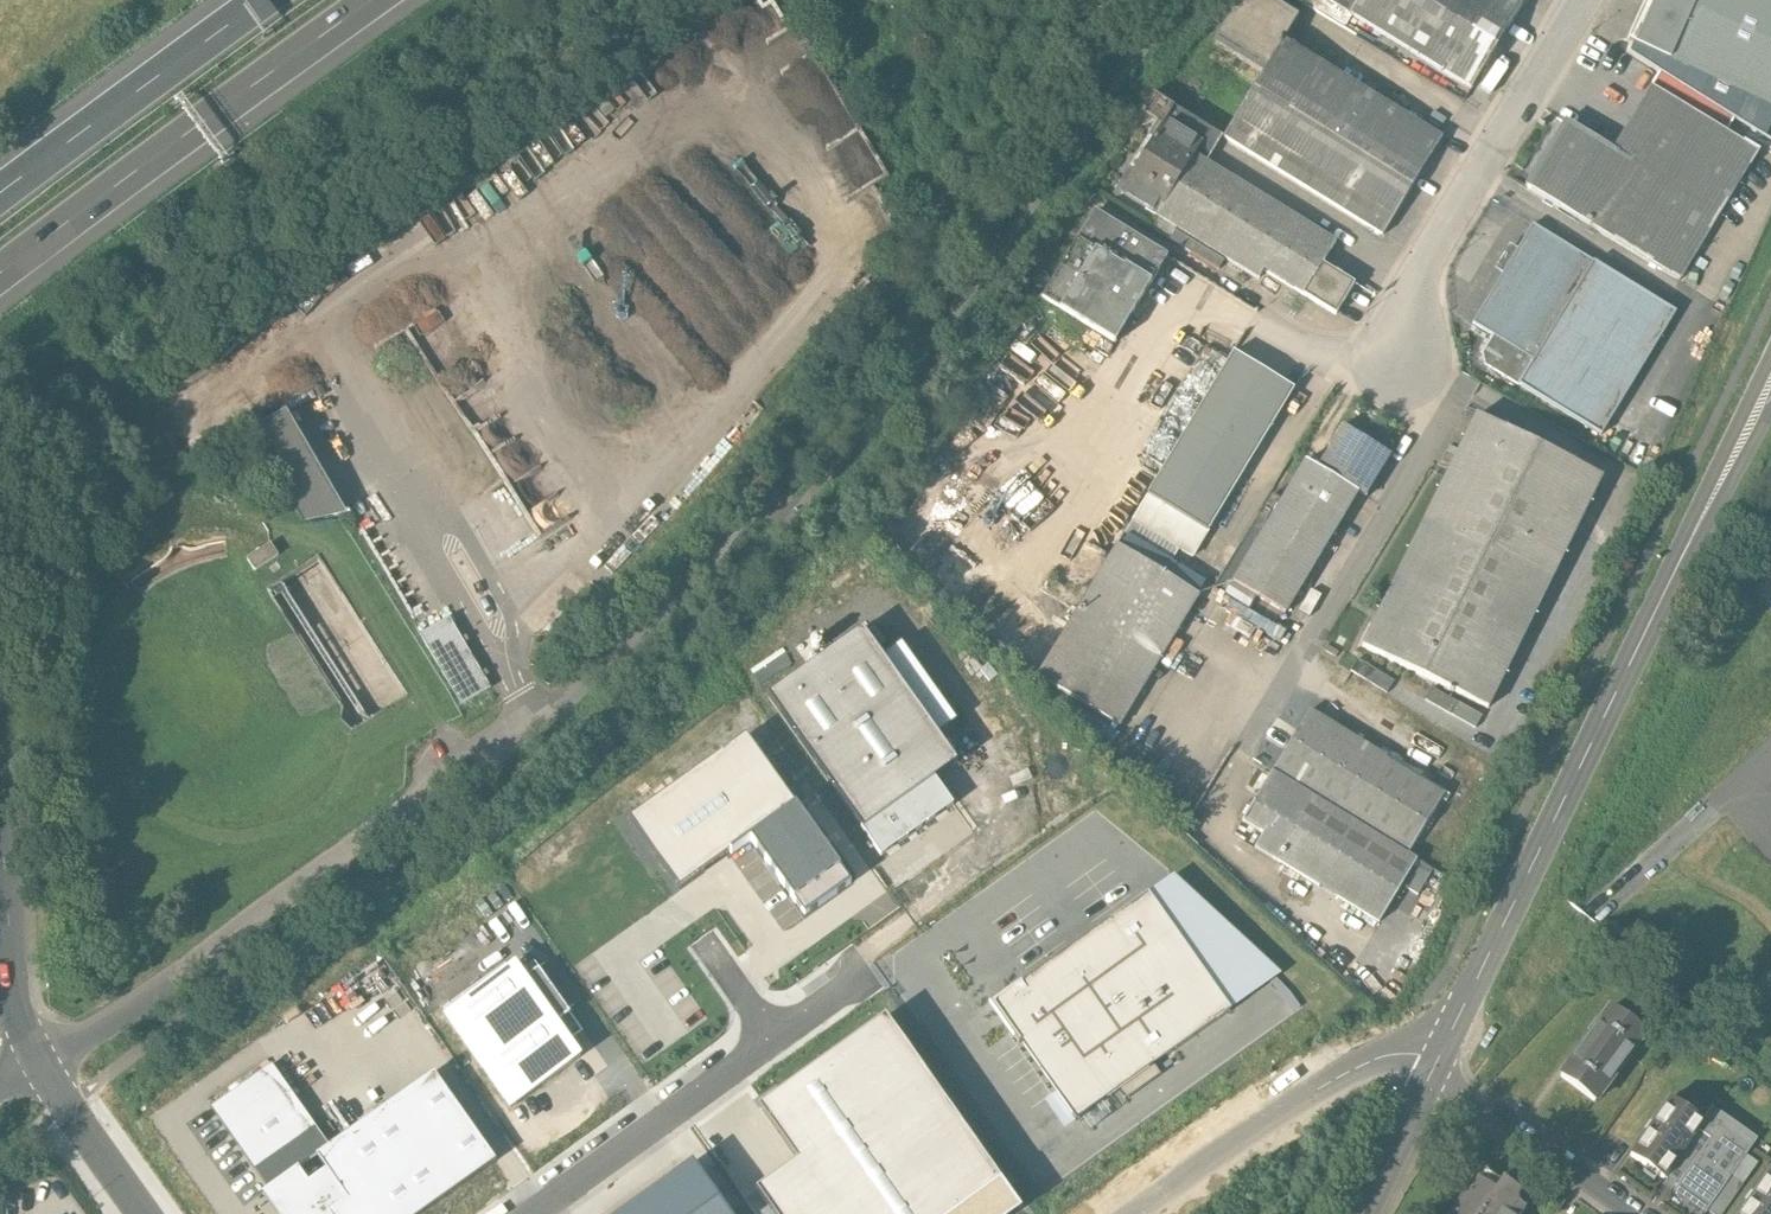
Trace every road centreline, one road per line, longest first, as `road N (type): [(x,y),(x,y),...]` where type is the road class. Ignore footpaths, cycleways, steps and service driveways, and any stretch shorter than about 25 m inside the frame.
road 1 (tertiary): [(1770,384),(1435,1065)]
road 2 (residential): [(1581,0),(1415,272),(1398,357),(1352,363),(1266,329)]
road 3 (motorway): [(0,276),(377,0)]
road 4 (unclassified): [(1124,1213),(1368,1062),(1407,1056),(1435,1065)]
road 5 (motorway): [(268,0),(0,197)]
road 6 (unclassified): [(776,1038),(529,1213)]
road 7 (unclassified): [(0,805),(16,1003),(44,1064)]
road 8 (residential): [(1633,1213),(1435,1065)]
road 9 (unclassified): [(44,1064),(145,1213)]
road 10 (tertiary): [(1435,1065),(1362,1213)]

